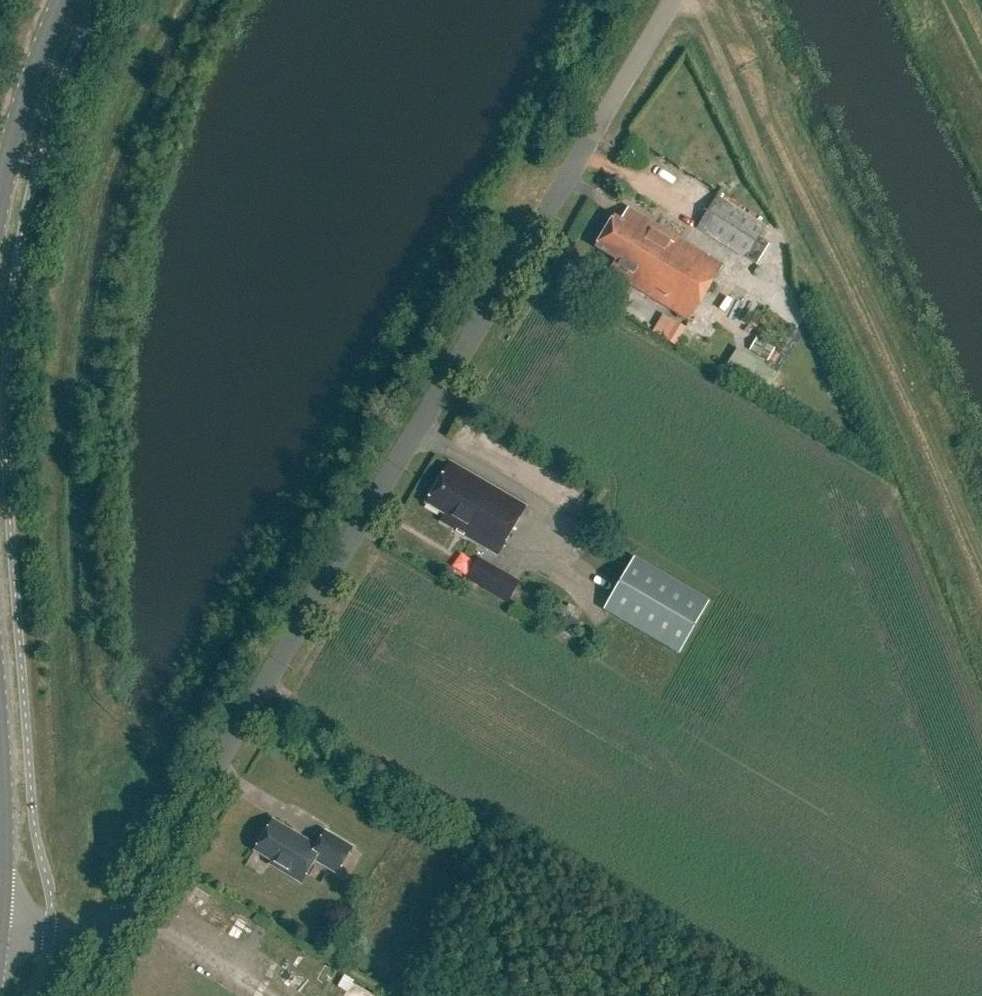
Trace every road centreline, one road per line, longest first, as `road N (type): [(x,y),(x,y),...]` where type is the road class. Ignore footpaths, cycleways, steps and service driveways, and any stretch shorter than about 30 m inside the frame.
road 1 (unclassified): [(0,927),(100,930),(139,894),(669,0)]
road 2 (secondary): [(0,190),(66,0)]

